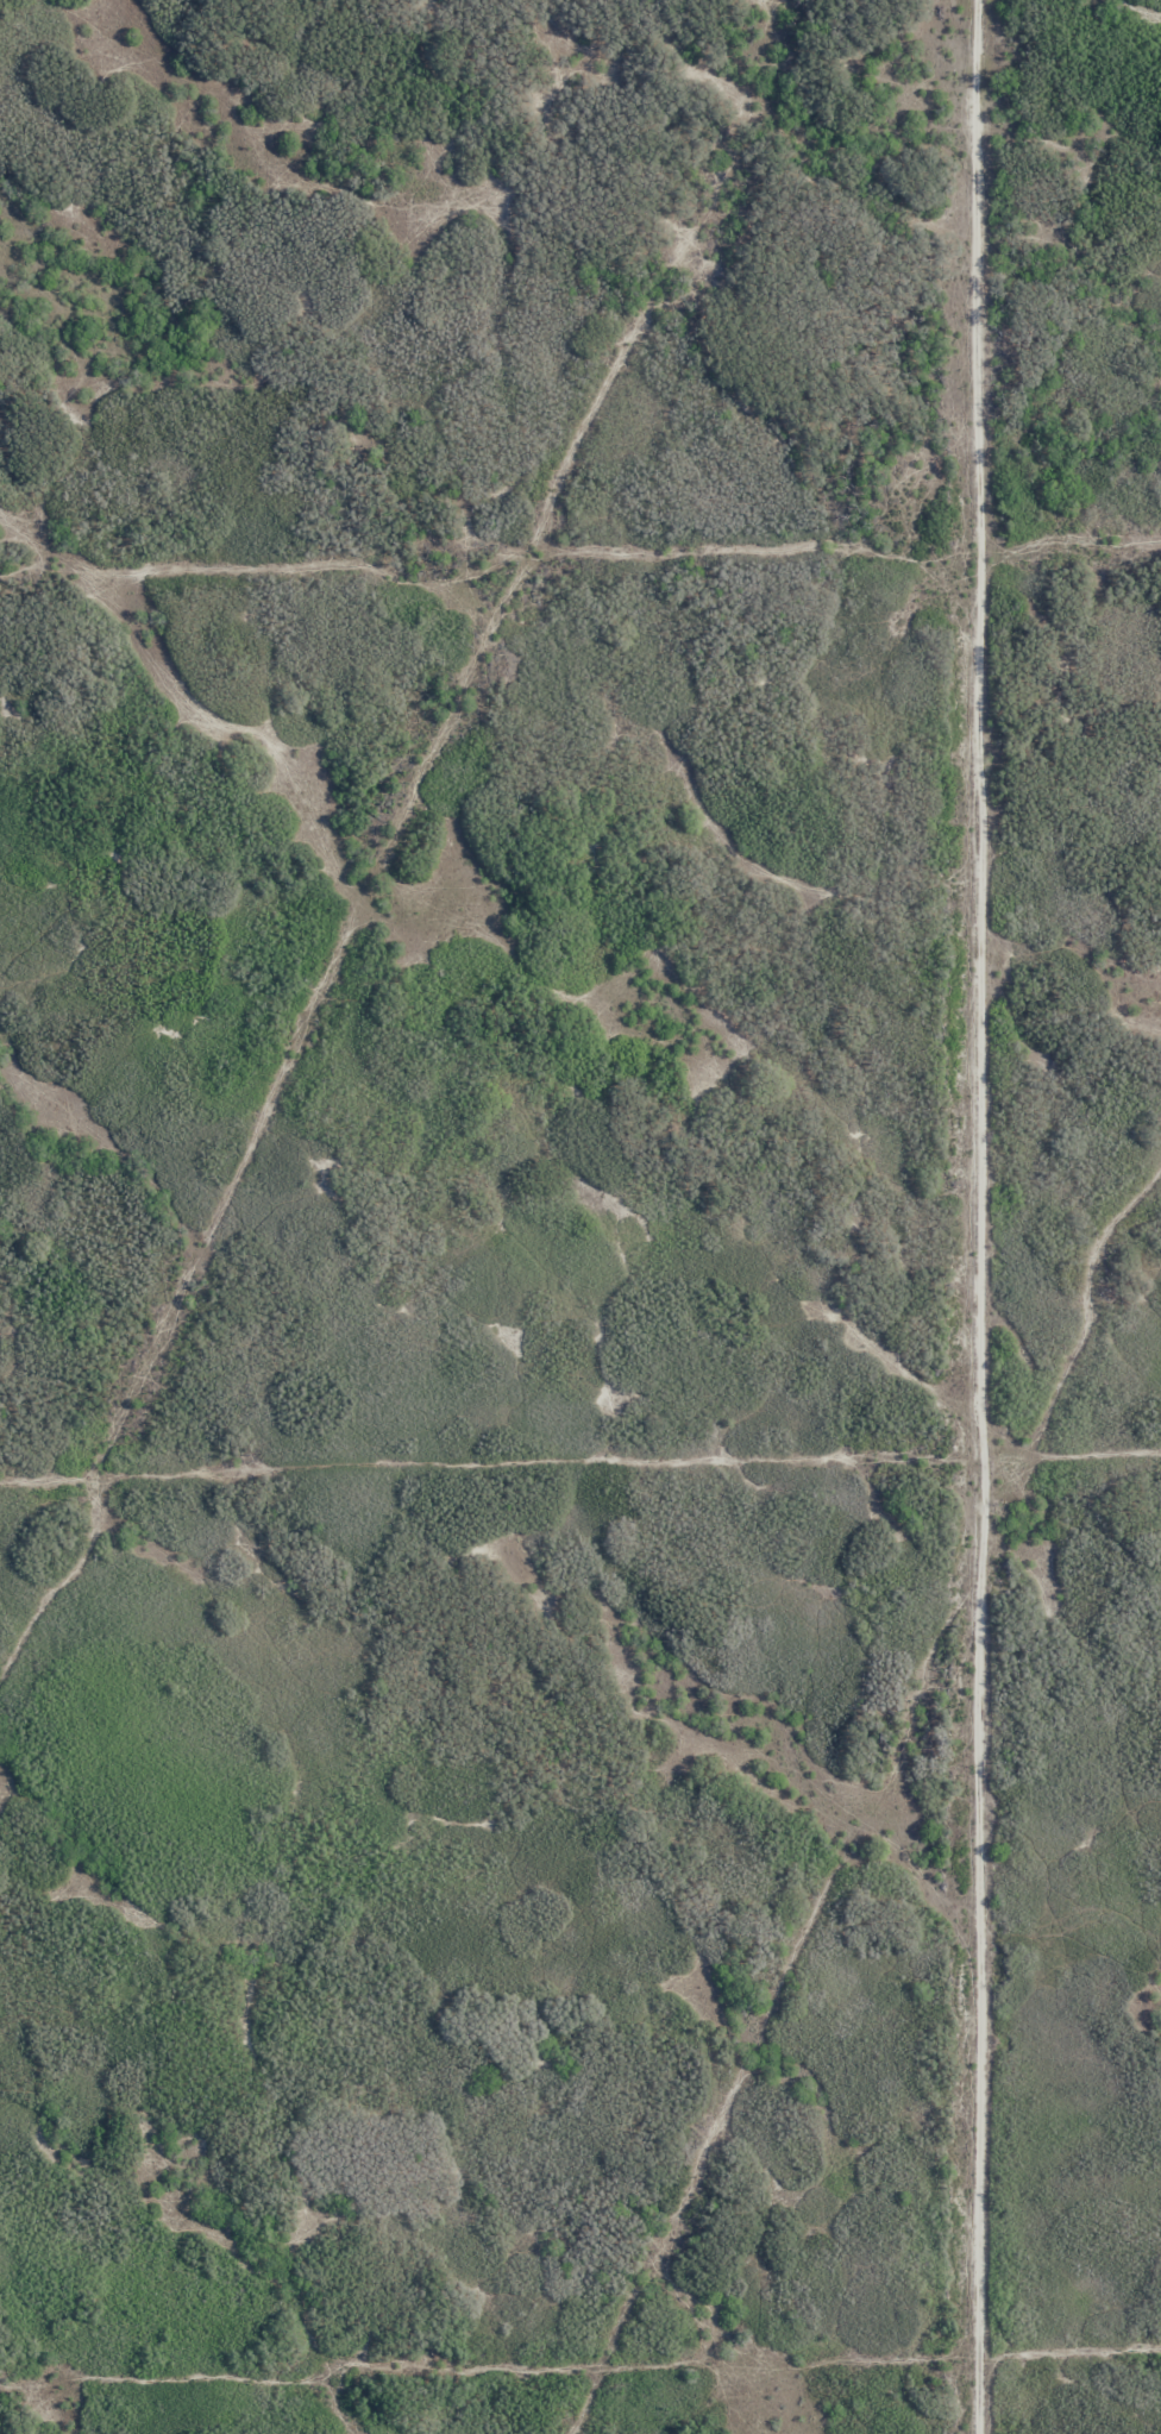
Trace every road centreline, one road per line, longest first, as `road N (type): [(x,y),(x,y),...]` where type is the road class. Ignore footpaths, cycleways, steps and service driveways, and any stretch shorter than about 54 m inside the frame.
road 1 (track): [(976,0),(979,2433)]

